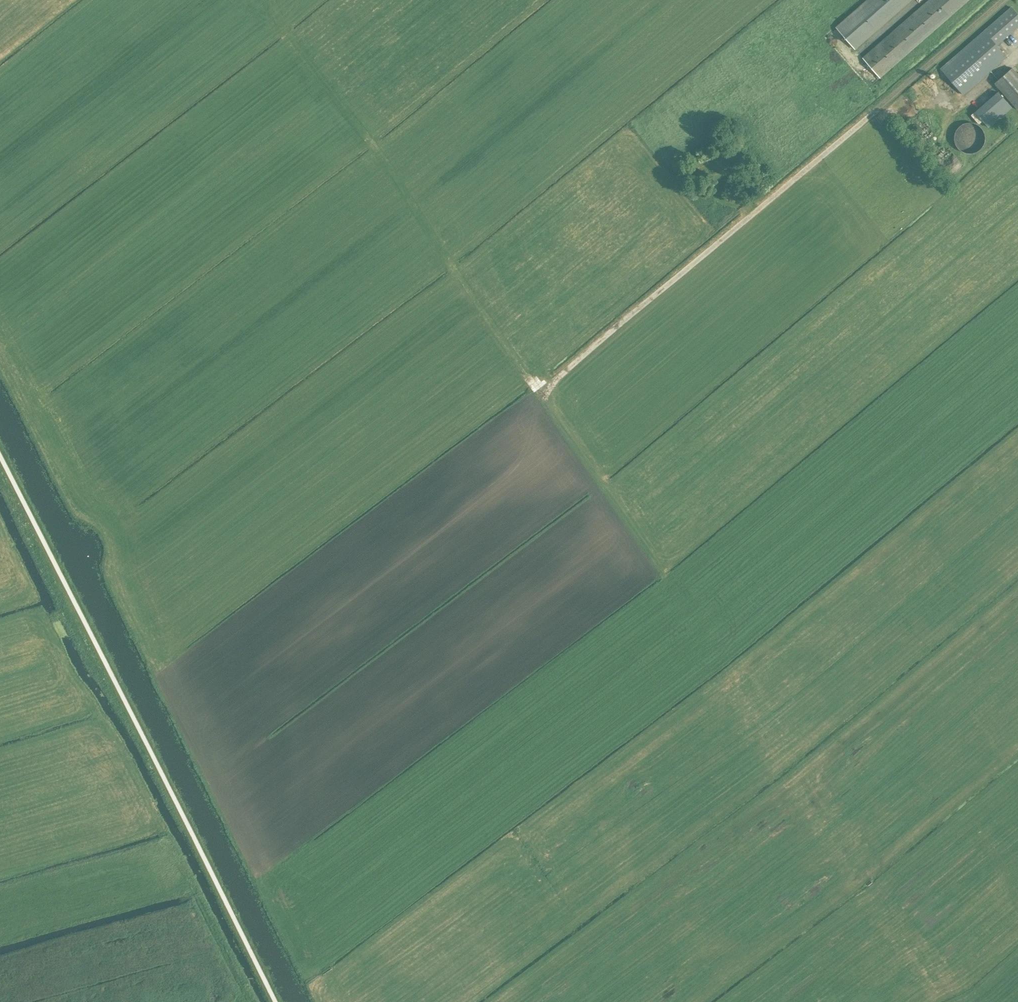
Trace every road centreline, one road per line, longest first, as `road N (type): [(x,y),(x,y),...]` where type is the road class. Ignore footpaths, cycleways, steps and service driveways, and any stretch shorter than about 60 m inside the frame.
road 1 (track): [(1006,0),(543,390)]

